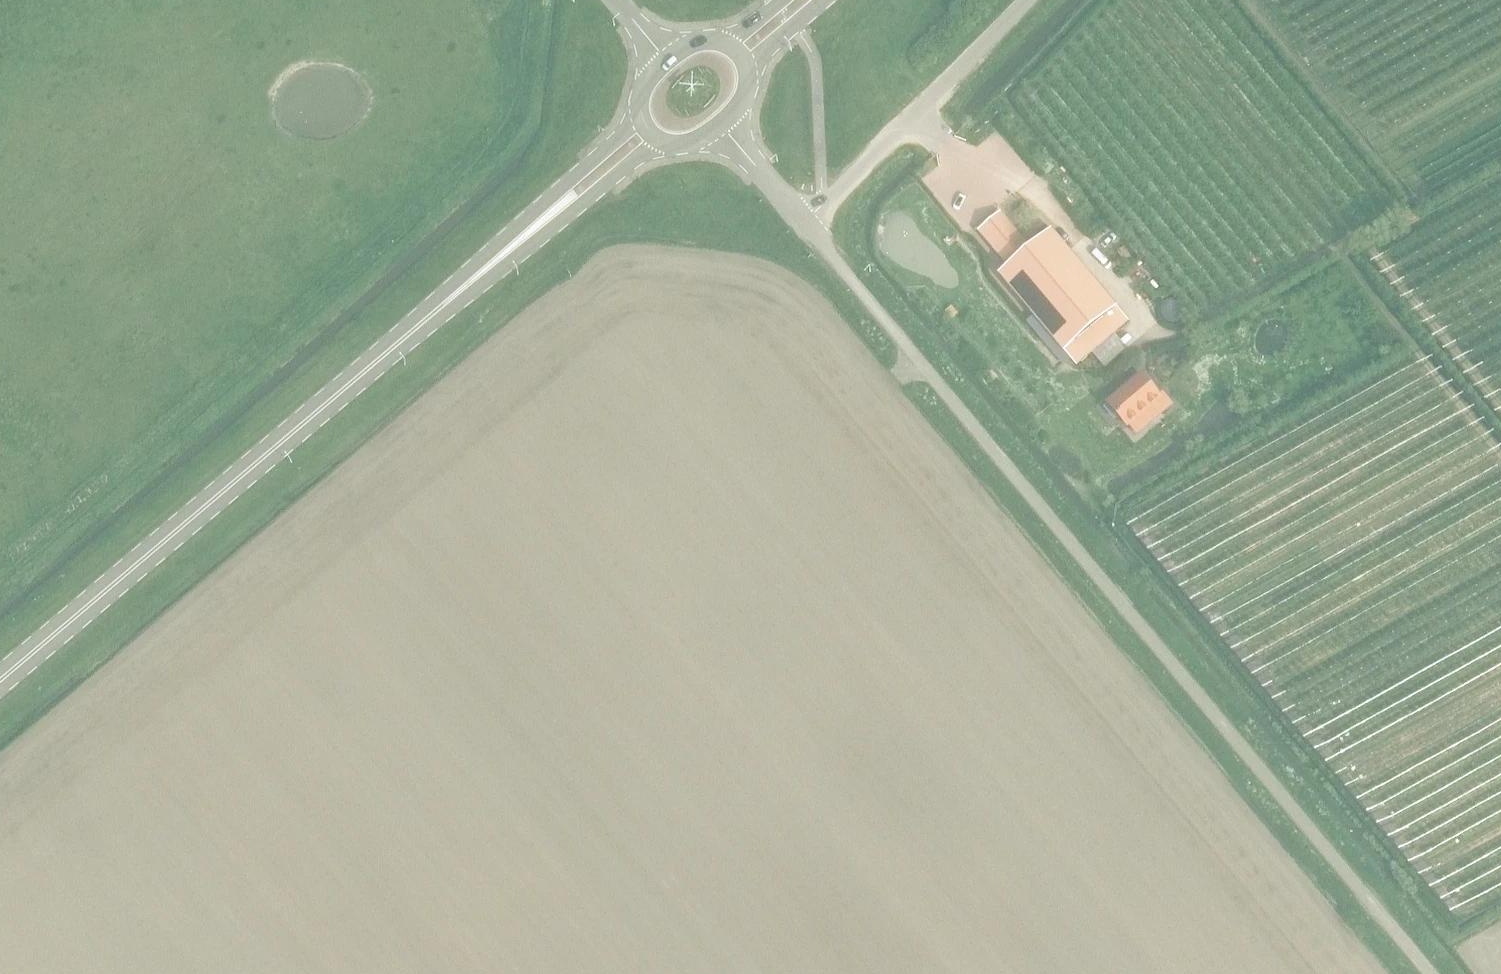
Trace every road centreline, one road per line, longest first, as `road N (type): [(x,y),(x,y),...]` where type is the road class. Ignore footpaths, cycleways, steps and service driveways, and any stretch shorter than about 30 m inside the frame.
road 1 (unclassified): [(1429,973),(804,222)]
road 2 (secondary): [(0,678),(479,273)]
road 3 (unclassified): [(822,204),(1025,0)]
road 4 (secondary): [(479,273),(662,141)]
road 5 (secondary): [(639,115),(479,273)]
road 6 (unclassified): [(804,222),(720,125)]

